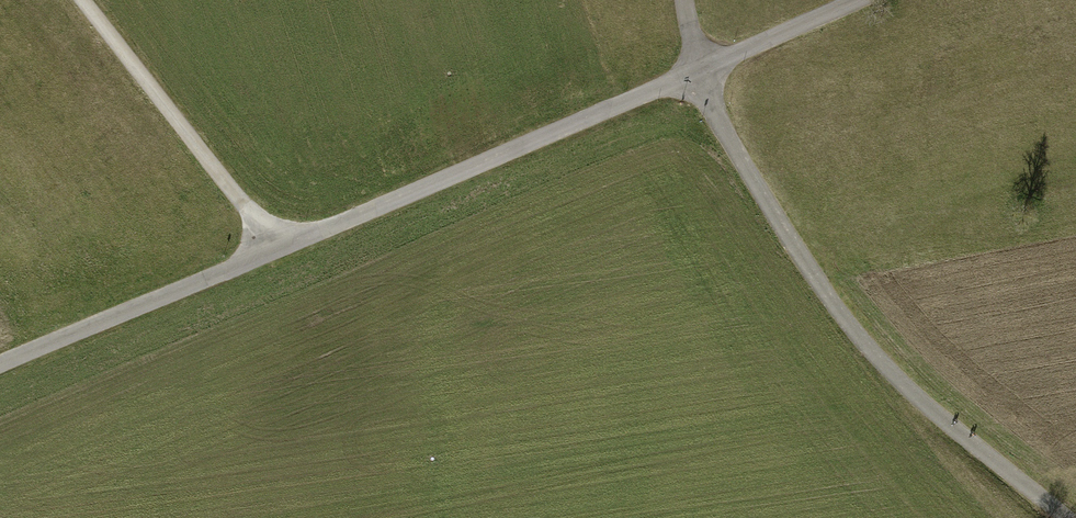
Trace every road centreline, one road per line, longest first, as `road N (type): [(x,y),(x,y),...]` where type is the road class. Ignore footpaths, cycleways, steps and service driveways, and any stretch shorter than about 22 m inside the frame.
road 1 (track): [(700,70),(0,364)]
road 2 (track): [(700,70),(719,124),(822,290),(901,379),(1065,517)]
road 3 (track): [(271,252),(248,210),(84,0)]
road 4 (track): [(859,0),(700,70)]

